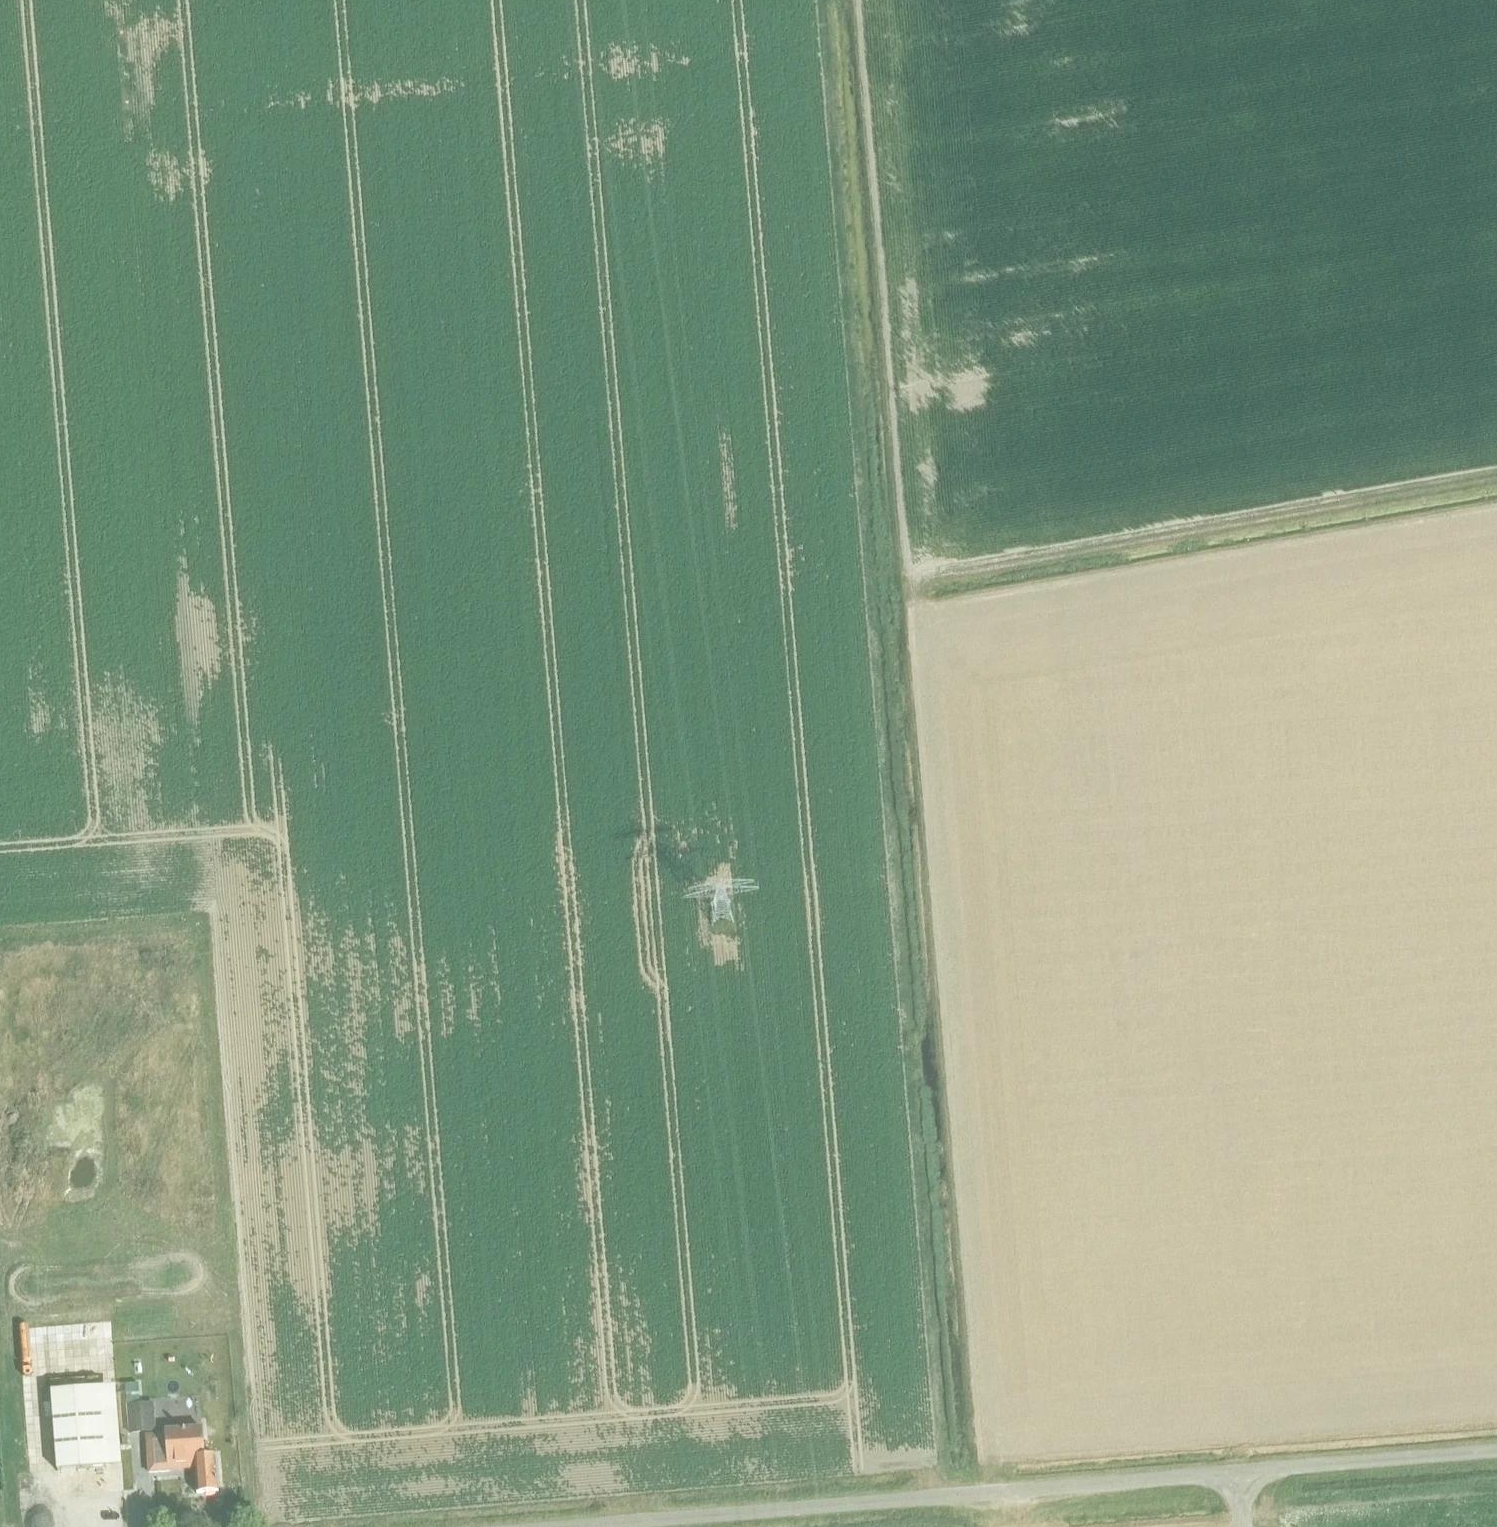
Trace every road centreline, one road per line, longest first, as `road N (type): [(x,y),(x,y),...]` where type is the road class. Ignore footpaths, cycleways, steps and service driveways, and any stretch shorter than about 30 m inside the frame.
road 1 (unclassified): [(605,1526),(1233,1475)]
road 2 (unclassified): [(1233,1475),(1496,1454)]

